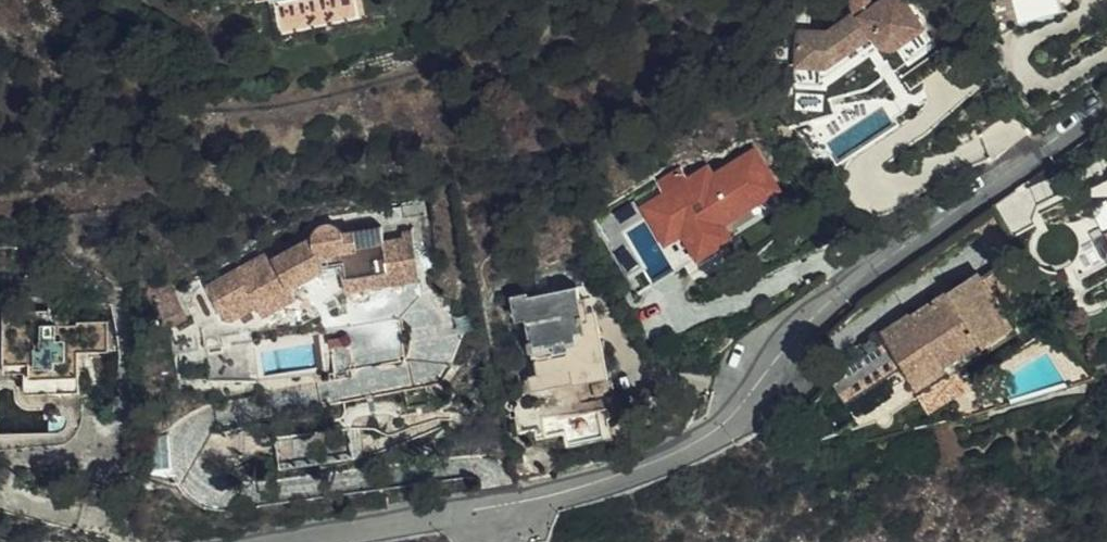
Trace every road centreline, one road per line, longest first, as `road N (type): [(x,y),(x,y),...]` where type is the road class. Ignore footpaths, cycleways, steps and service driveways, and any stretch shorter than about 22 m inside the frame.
road 1 (residential): [(295,541),(485,512),(626,475),(711,434),(813,321),(1106,103)]

